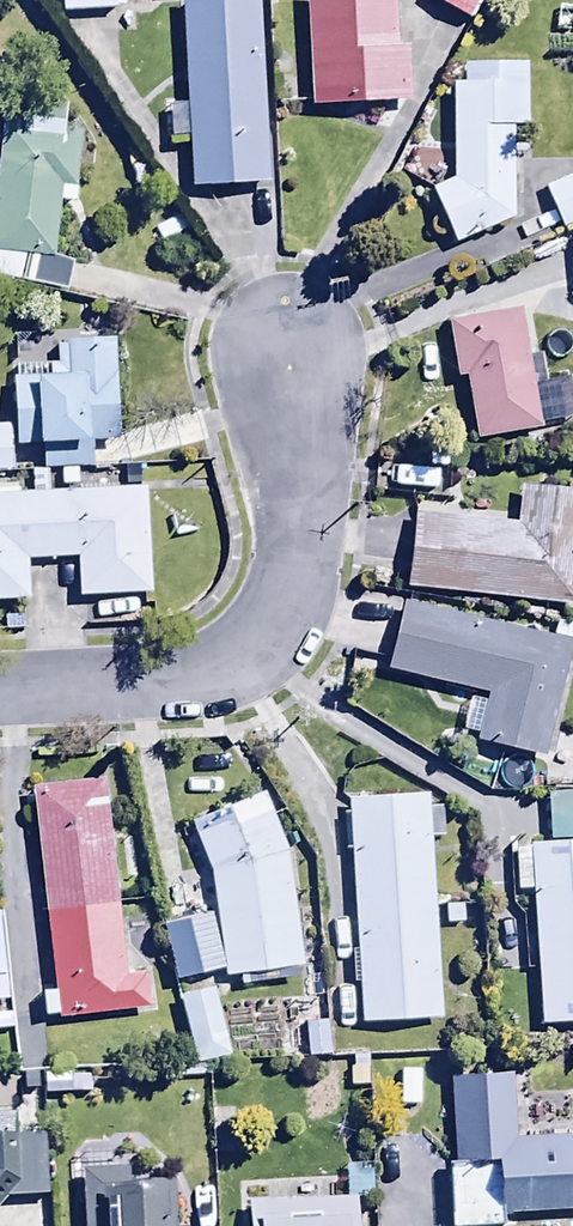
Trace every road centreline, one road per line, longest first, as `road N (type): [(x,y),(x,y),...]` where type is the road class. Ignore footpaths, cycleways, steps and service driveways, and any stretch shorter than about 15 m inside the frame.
road 1 (residential): [(286,340),(303,507),(295,606),(266,647),(197,679),(0,692)]

